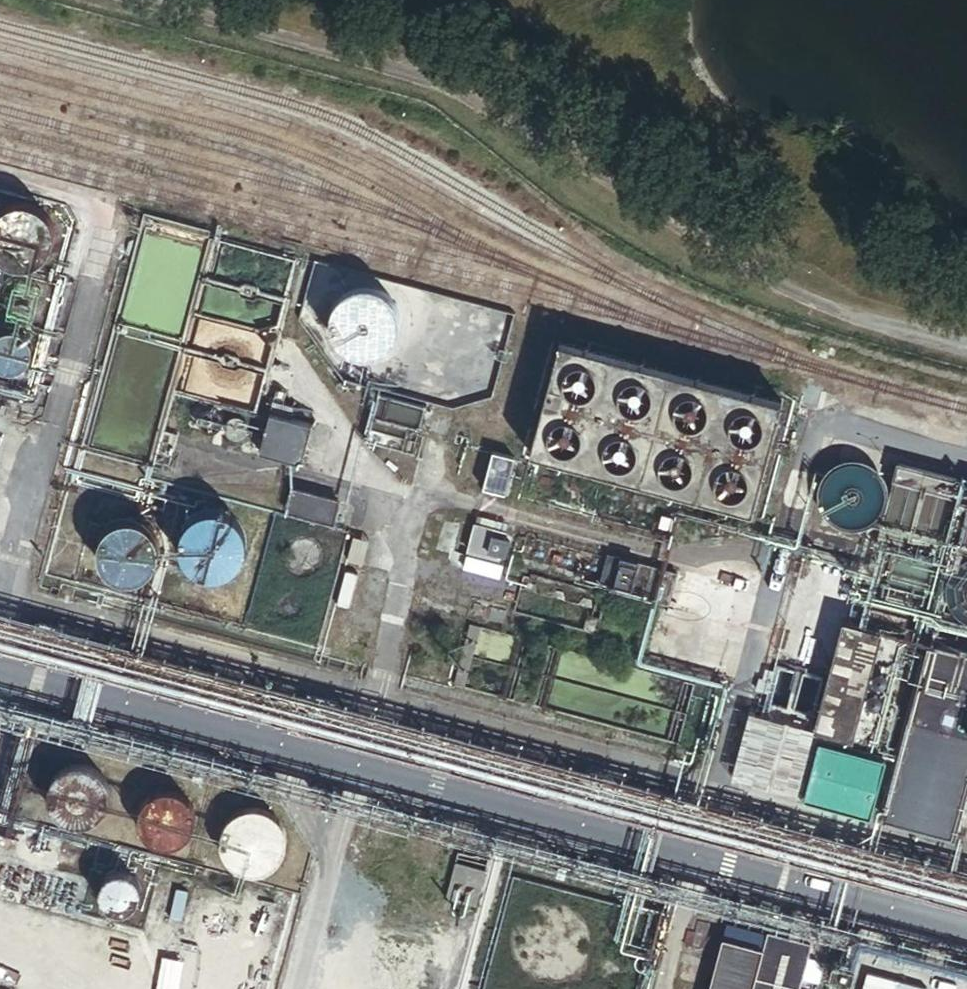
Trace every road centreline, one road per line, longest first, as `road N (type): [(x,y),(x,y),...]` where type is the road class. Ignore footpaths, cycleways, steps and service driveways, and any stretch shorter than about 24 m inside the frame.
road 1 (track): [(149,0),(427,74),(706,256),(781,293),(966,343)]

